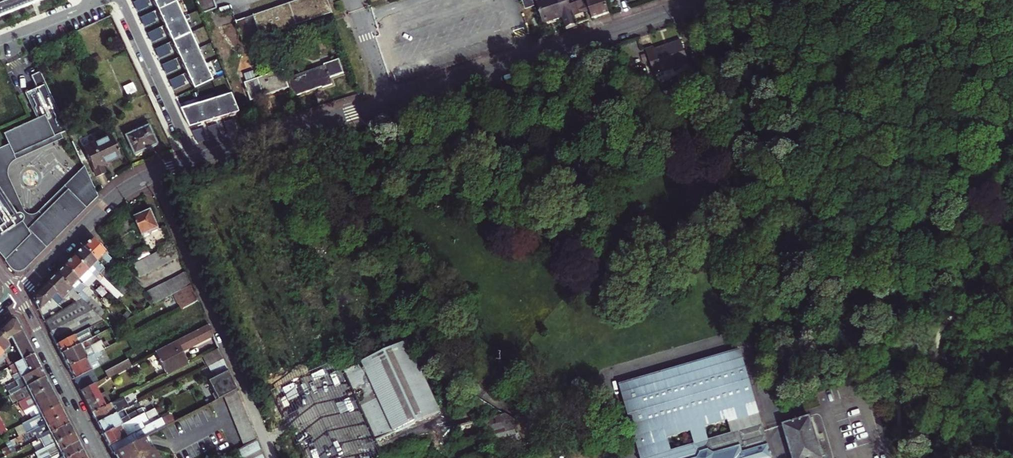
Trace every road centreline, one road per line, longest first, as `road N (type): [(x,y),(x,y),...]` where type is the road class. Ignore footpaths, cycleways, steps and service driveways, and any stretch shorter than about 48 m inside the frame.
road 1 (residential): [(700,0),(195,160)]
road 2 (residential): [(271,457),(157,174)]
road 3 (residential): [(157,174),(116,196),(17,294)]
road 4 (tertiary): [(103,457),(17,294)]
road 5 (residential): [(195,160),(121,0)]

